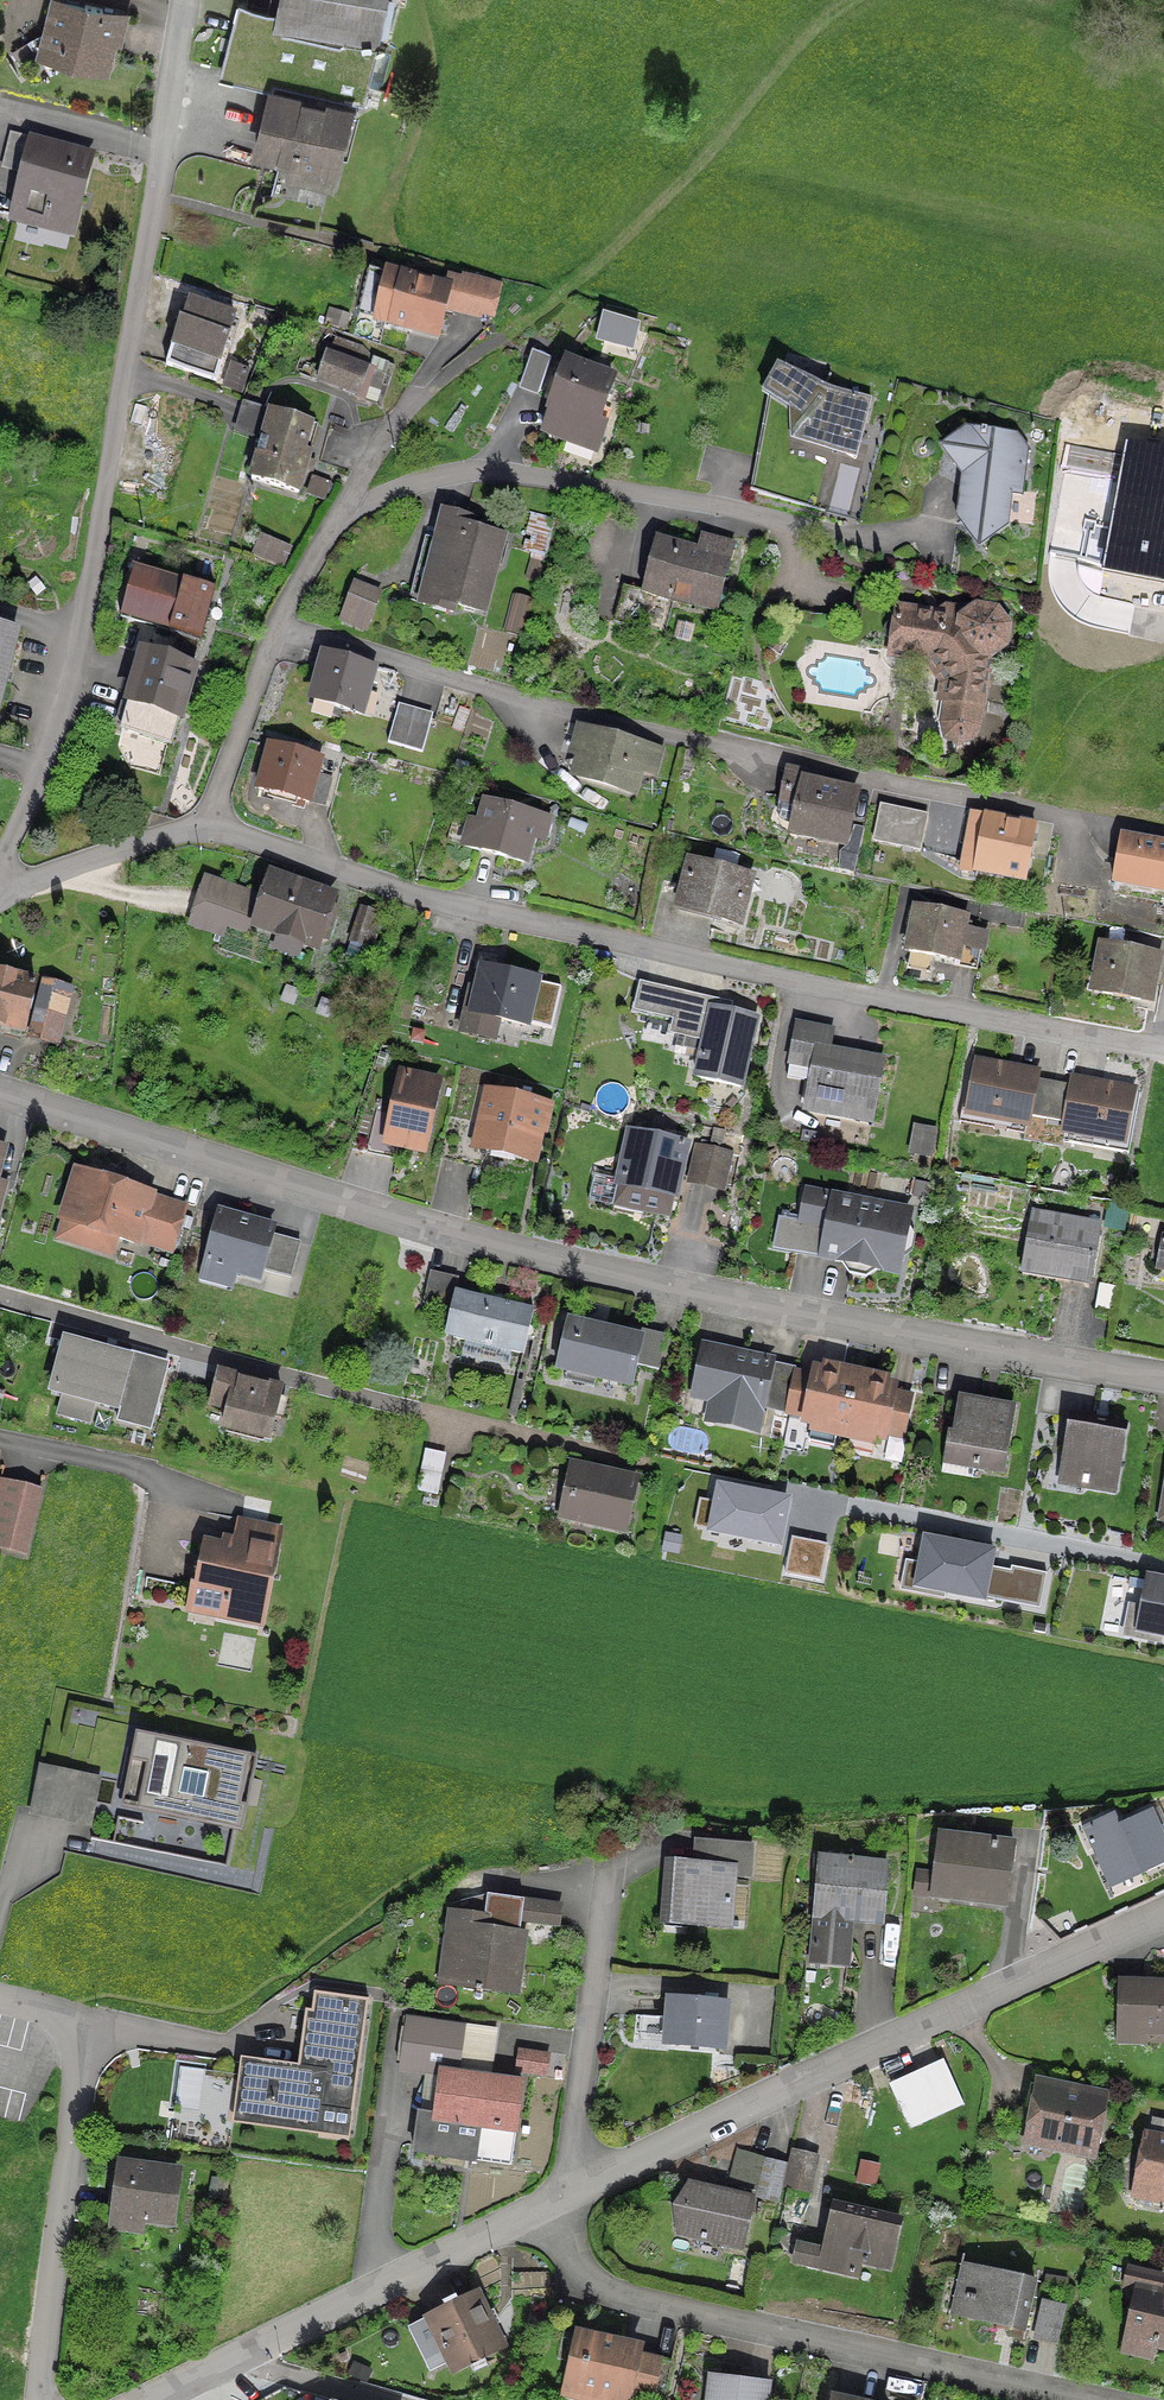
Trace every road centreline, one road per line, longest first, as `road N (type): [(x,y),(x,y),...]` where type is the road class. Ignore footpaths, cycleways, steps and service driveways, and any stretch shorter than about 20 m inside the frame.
road 1 (residential): [(1163,1384),(428,1234),(0,1102)]
road 2 (residential): [(207,829),(459,906),(1163,1050)]
road 3 (residential): [(275,629),(583,716),(1163,834)]
road 4 (residential): [(0,880),(79,638),(186,0)]
road 5 (residential): [(1163,1916),(552,2204)]
road 6 (residential): [(552,2204),(587,2276),(614,2297),(1073,2399)]
road 7 (residential): [(342,520),(423,480),(489,471),(721,506),(896,547)]
road 8 (residential): [(0,2006),(55,2020),(72,2033),(79,2065),(40,2399)]
road 9 (residential): [(552,2204),(154,2399)]
road 10 (residential): [(342,520),(384,439),(418,396),(502,336)]
road 11 (residential): [(0,891),(207,829)]
road 12 (residential): [(207,829),(275,629)]
road 13 (residential): [(275,629),(342,520)]

